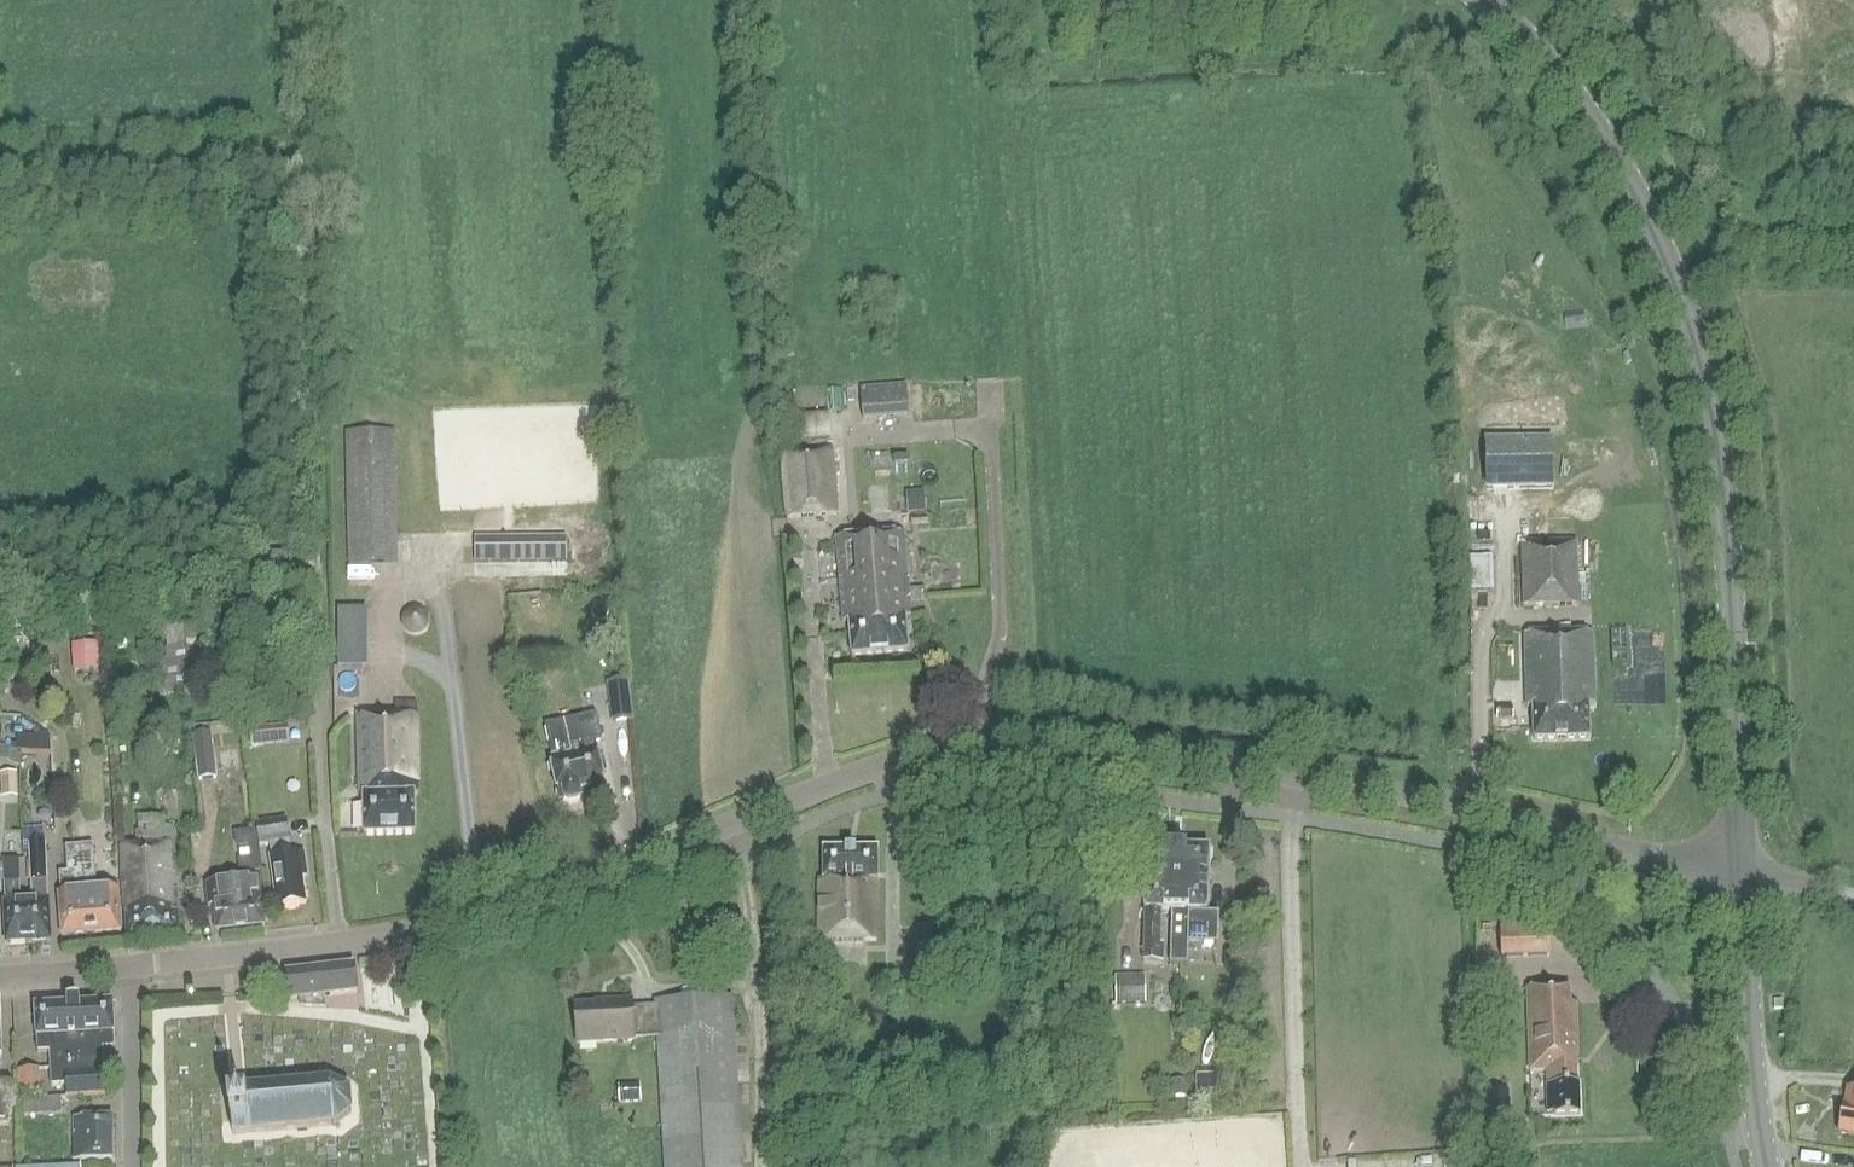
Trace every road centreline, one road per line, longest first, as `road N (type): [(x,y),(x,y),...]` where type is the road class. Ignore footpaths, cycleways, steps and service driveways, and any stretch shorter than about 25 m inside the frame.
road 1 (unclassified): [(339,944),(441,926),(577,887),(835,780),(936,750),(1026,743),(1100,746),(1450,801),(1627,852),(1745,875)]
road 2 (tertiary): [(1745,875),(1733,492),(1718,408),(1657,232),(1519,36),(1477,0)]
road 3 (unclassified): [(339,944),(322,753),(321,560)]
road 4 (tertiary): [(1769,1166),(1752,1043),(1745,875)]
road 5 (unclassified): [(128,968),(339,944)]
road 6 (residential): [(130,1166),(128,968)]
road 7 (unclassified): [(0,974),(128,968)]

